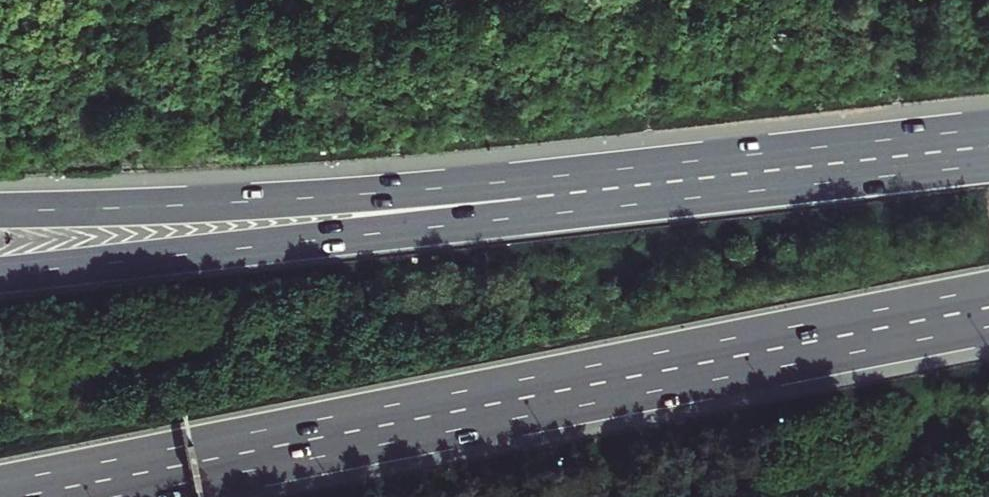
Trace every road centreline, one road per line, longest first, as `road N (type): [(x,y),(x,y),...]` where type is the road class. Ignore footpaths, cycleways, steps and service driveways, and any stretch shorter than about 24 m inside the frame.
road 1 (motorway): [(1,496),(988,306)]
road 2 (motorway): [(521,199),(0,275)]
road 3 (motorway): [(521,199),(0,211)]
road 4 (motorway): [(988,147),(521,199)]

